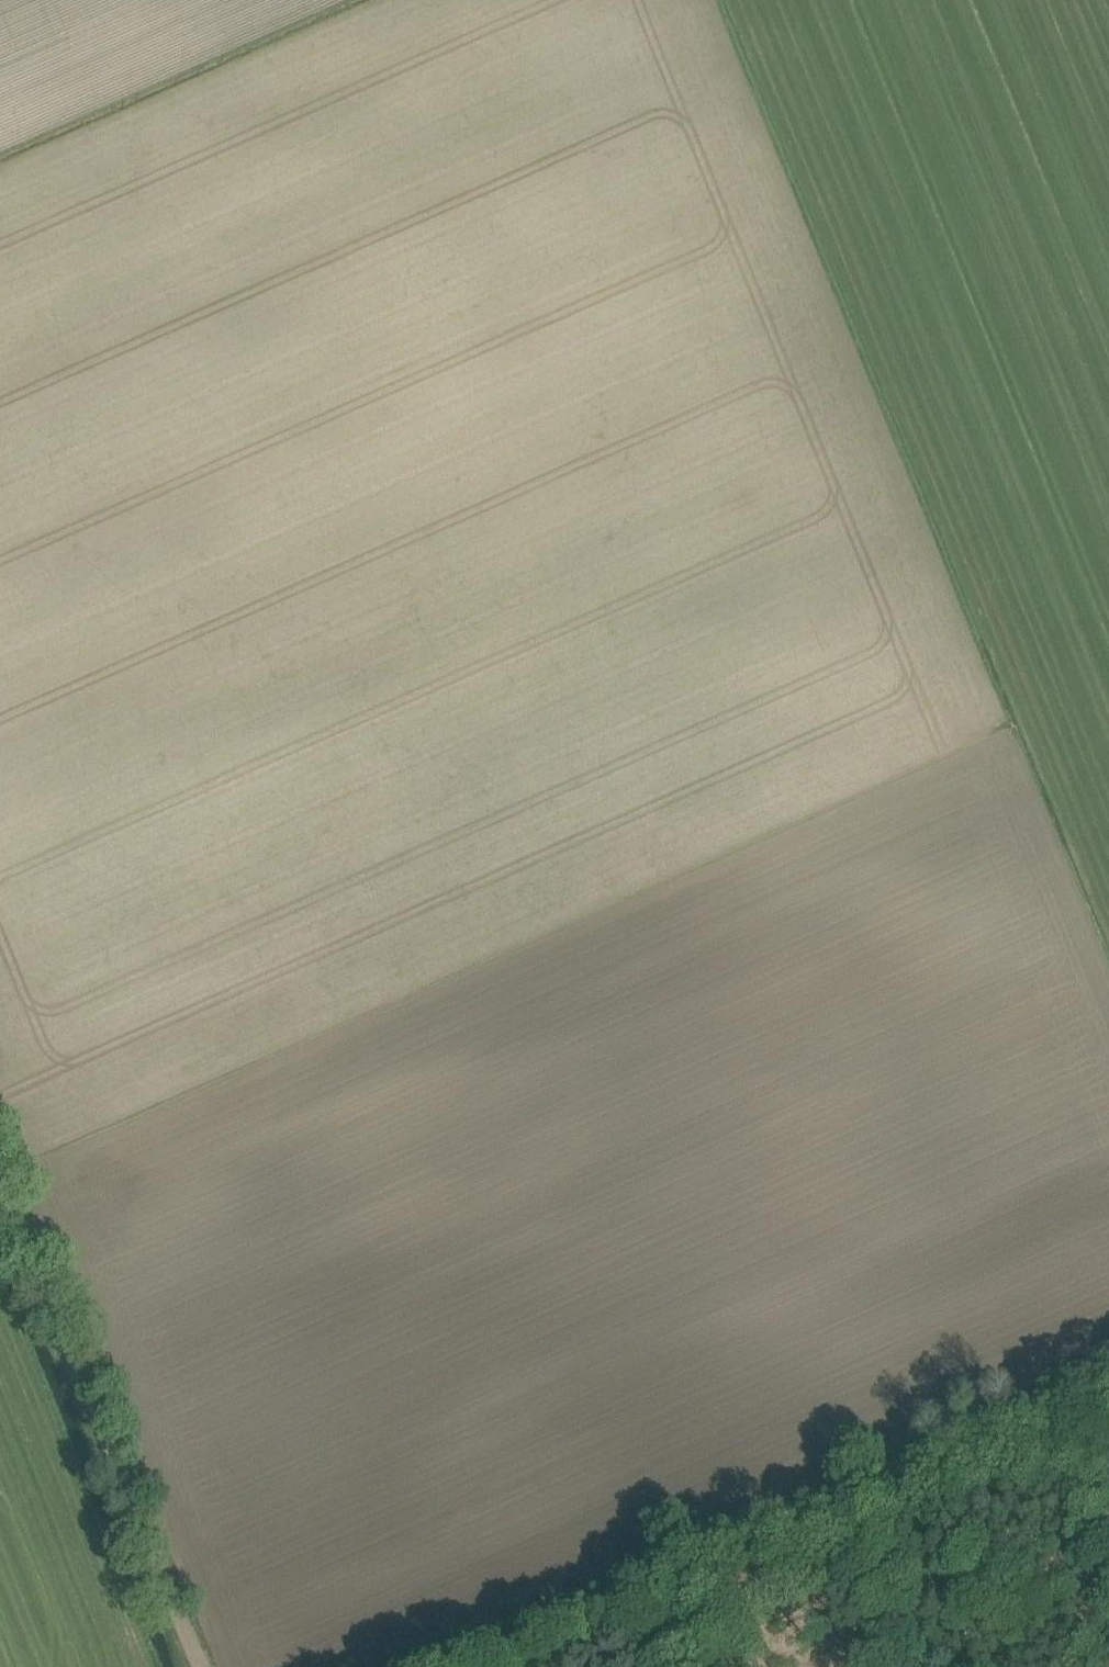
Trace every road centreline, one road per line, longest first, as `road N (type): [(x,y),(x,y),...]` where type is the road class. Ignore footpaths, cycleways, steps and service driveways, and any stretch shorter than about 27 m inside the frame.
road 1 (track): [(0,1160),(209,1666)]
road 2 (track): [(657,1583),(1075,1396)]
road 3 (track): [(465,1666),(657,1583)]

